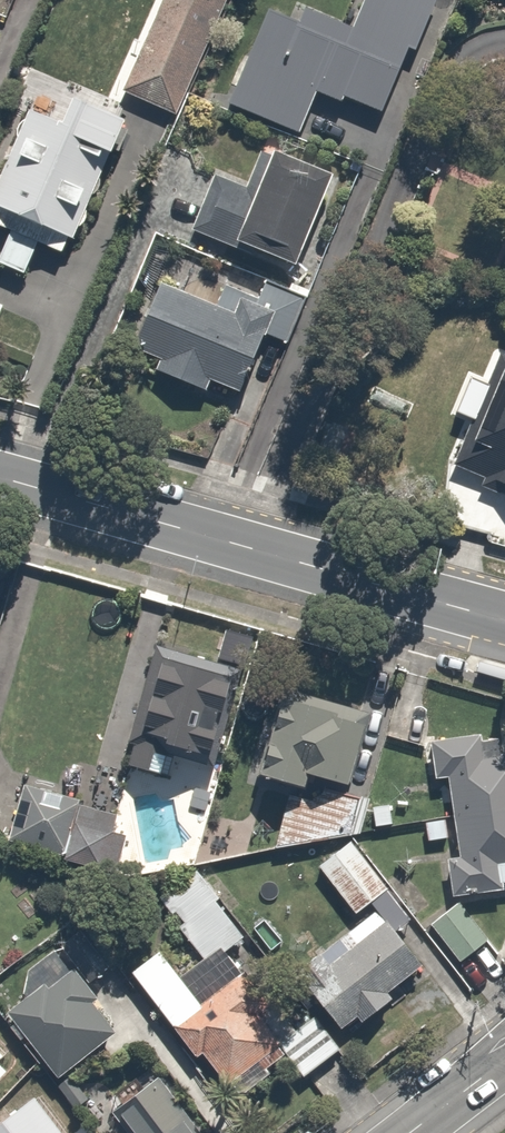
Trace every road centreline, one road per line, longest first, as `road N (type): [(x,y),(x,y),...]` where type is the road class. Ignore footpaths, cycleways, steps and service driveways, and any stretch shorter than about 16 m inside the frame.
road 1 (secondary): [(0,477),(504,620)]
road 2 (secondary): [(409,1132),(504,1060)]

